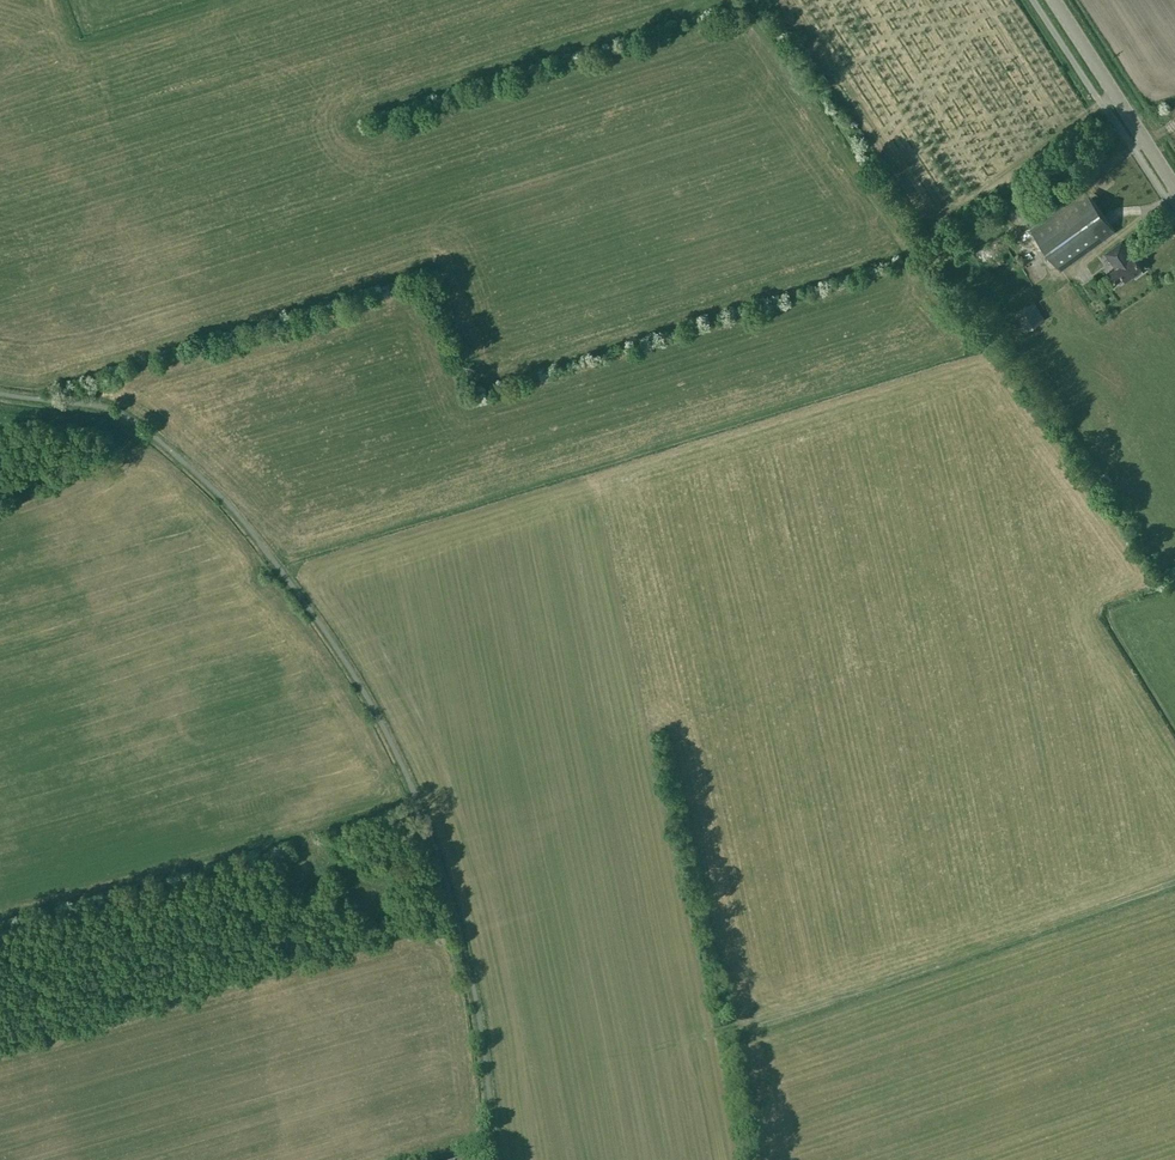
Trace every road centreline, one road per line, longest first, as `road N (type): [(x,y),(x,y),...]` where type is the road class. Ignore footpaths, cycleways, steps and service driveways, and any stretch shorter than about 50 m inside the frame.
road 1 (tertiary): [(1174,187),(1054,0)]

